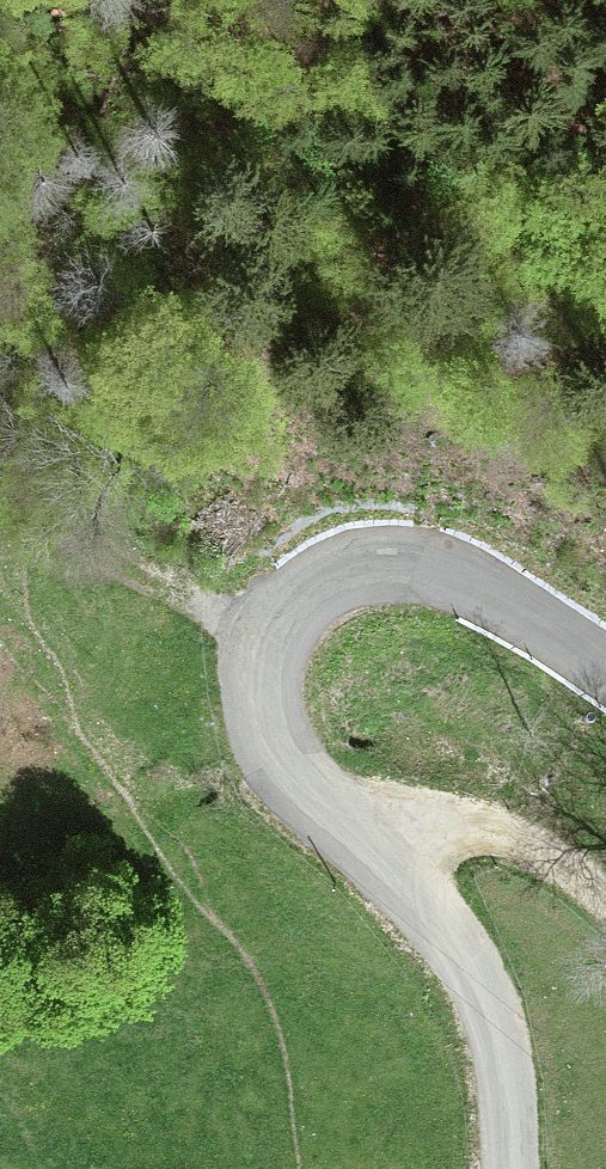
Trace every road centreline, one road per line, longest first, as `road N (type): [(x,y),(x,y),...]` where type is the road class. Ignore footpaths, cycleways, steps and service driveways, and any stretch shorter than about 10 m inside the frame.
road 1 (tertiary): [(605,674),(443,576),(398,563),(357,566),(323,581),(290,607),(270,642),(263,698),(280,751),(341,832),(401,875),(456,939),(494,1008),(509,1168)]
road 2 (track): [(290,607),(205,526),(0,469)]
road 3 (track): [(341,832),(426,822),(507,839),(605,903)]
road 4 (track): [(605,168),(484,0)]

